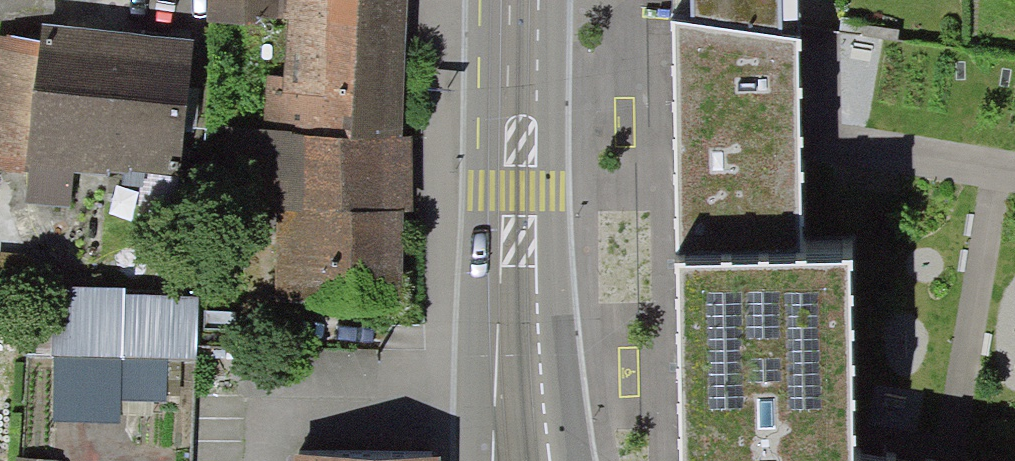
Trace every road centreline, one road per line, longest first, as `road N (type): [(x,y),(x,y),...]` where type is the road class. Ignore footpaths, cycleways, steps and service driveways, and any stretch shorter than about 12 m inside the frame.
road 1 (primary): [(581,460),(550,189),(549,0)]
road 2 (primary): [(483,0),(476,460)]

